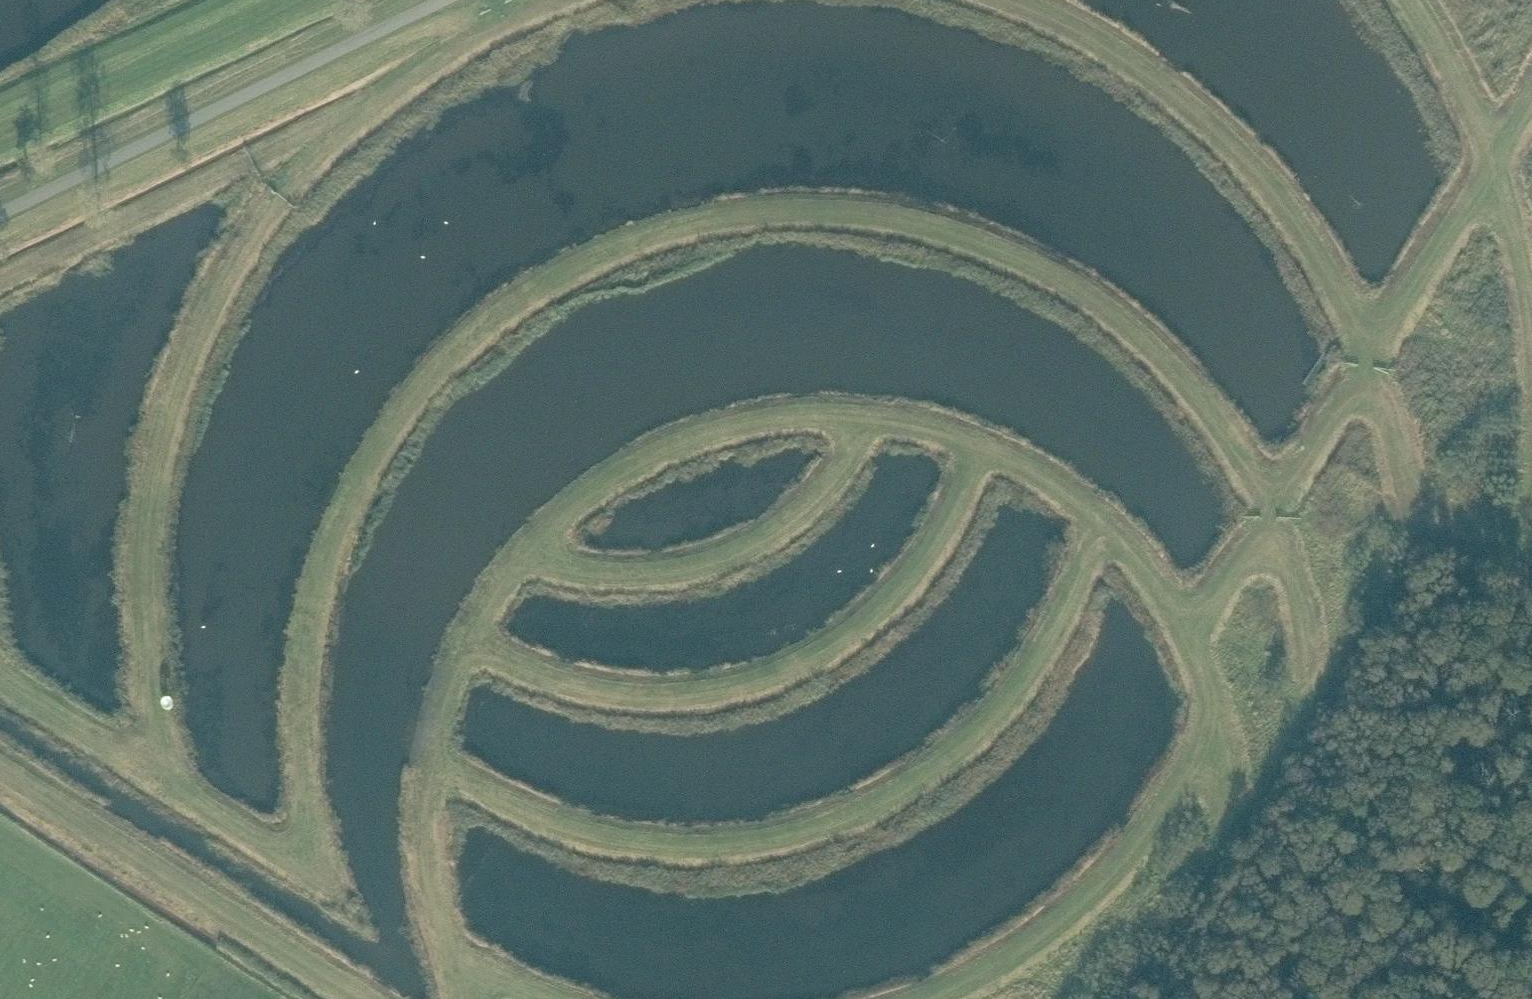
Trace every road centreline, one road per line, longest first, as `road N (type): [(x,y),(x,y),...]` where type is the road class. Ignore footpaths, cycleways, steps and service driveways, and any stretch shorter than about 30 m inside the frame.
road 1 (unclassified): [(0,216),(444,0)]

